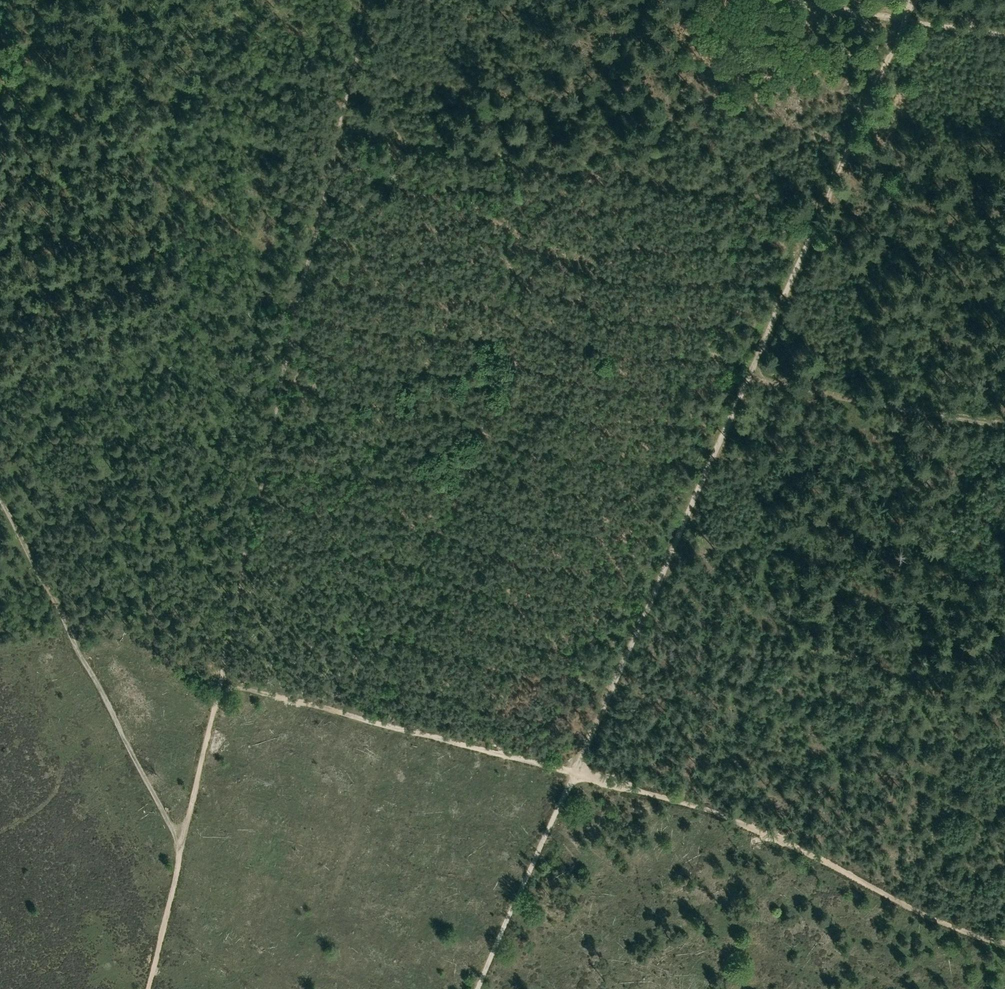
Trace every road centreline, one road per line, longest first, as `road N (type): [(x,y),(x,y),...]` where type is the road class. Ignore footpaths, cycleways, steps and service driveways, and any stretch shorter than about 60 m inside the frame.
road 1 (track): [(916,0),(576,771)]
road 2 (track): [(1004,942),(739,821),(576,771)]
road 3 (track): [(182,845),(0,482)]
road 4 (track): [(219,682),(311,291)]
road 5 (track): [(576,771),(219,682)]
road 6 (track): [(311,291),(371,0)]
road 7 (track): [(478,988),(576,771)]
road 8 (track): [(219,682),(182,845)]
road 9 (track): [(857,12),(1004,35)]
road 10 (track): [(148,988),(182,845)]

